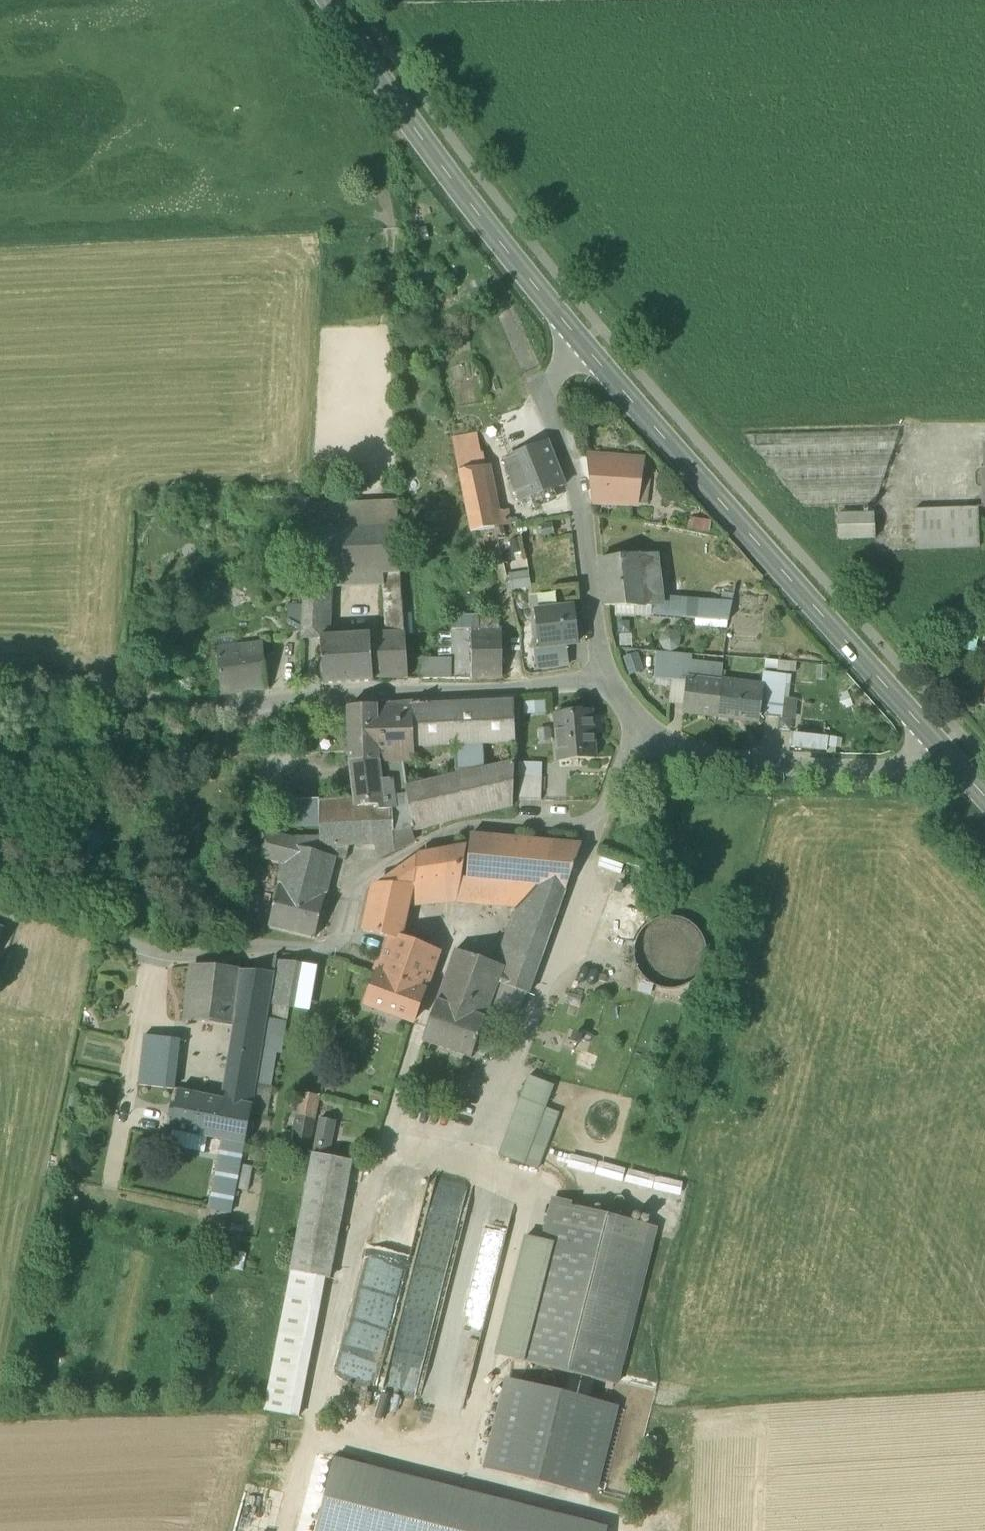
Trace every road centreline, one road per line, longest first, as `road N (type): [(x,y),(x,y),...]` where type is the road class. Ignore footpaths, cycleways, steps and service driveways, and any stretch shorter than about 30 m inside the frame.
road 1 (residential): [(637,726),(610,790),(588,810),(461,826),(415,849),(360,887),(343,946),(142,945),(0,897)]
road 2 (residential): [(0,681),(221,709),(609,681)]
road 3 (tertiary): [(586,352),(941,752)]
road 4 (tertiary): [(329,0),(416,131),(586,352)]
road 5 (residential): [(586,352),(542,395),(578,486),(595,630),(609,681)]
road 6 (residential): [(637,726),(713,760),(892,768),(941,752)]

